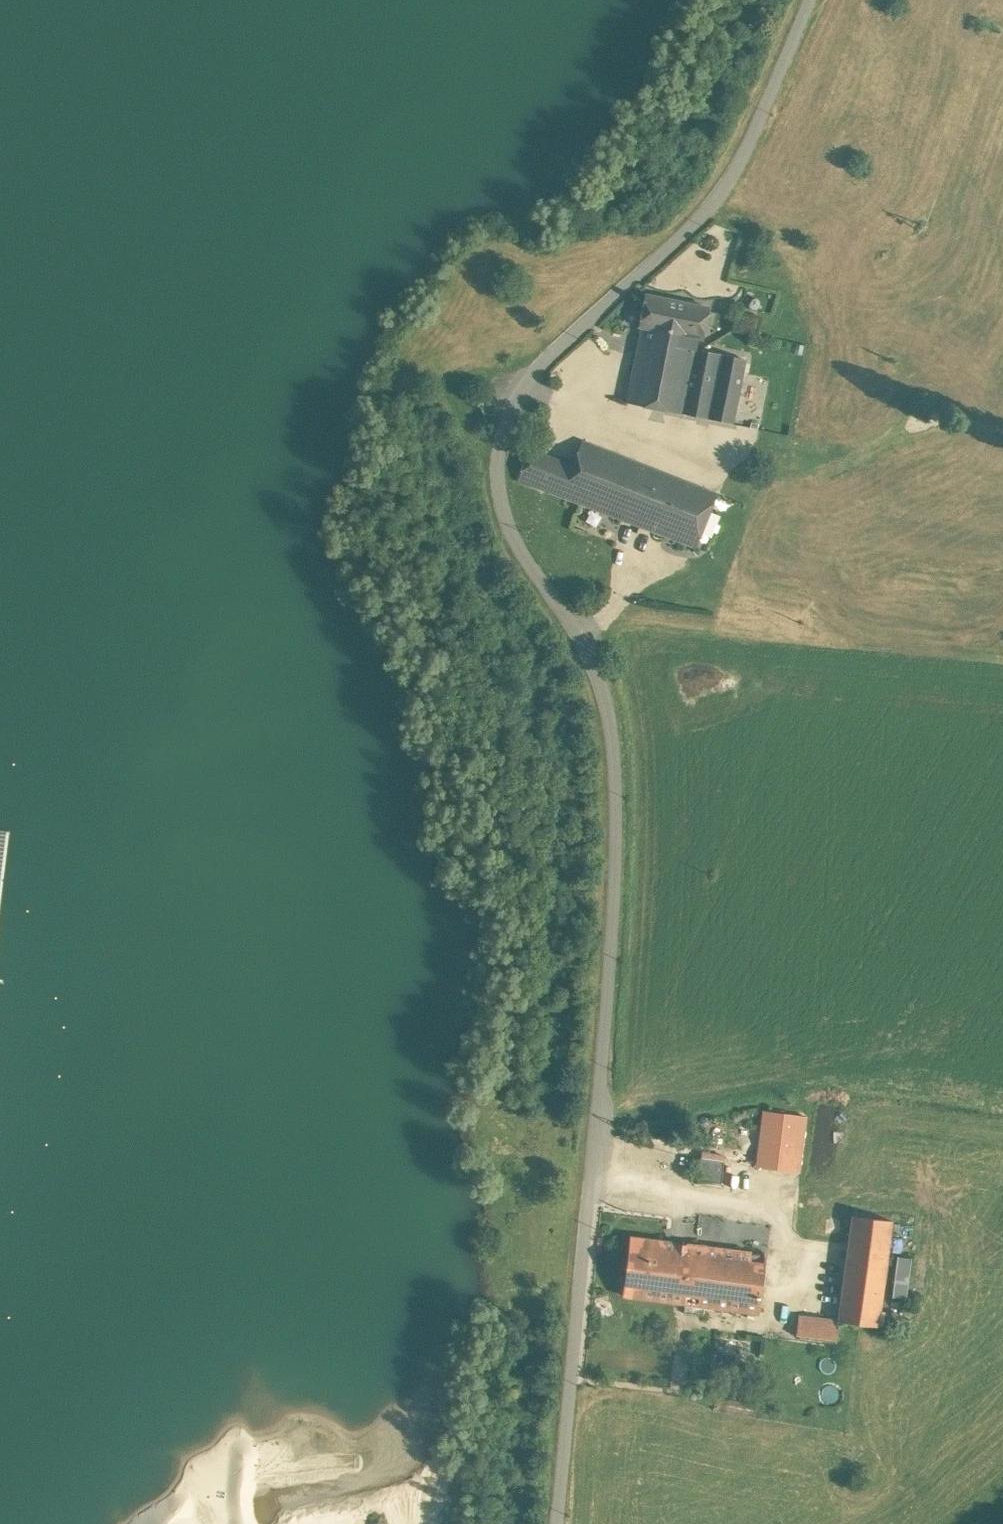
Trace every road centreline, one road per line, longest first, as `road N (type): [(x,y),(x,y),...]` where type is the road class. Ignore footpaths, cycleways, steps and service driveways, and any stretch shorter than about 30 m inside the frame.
road 1 (unclassified): [(564,1523),(626,837),(618,730),(601,658),(526,547),(509,491),(507,444),(526,385),(545,359),(652,269),(712,203),(764,121),(817,0)]

